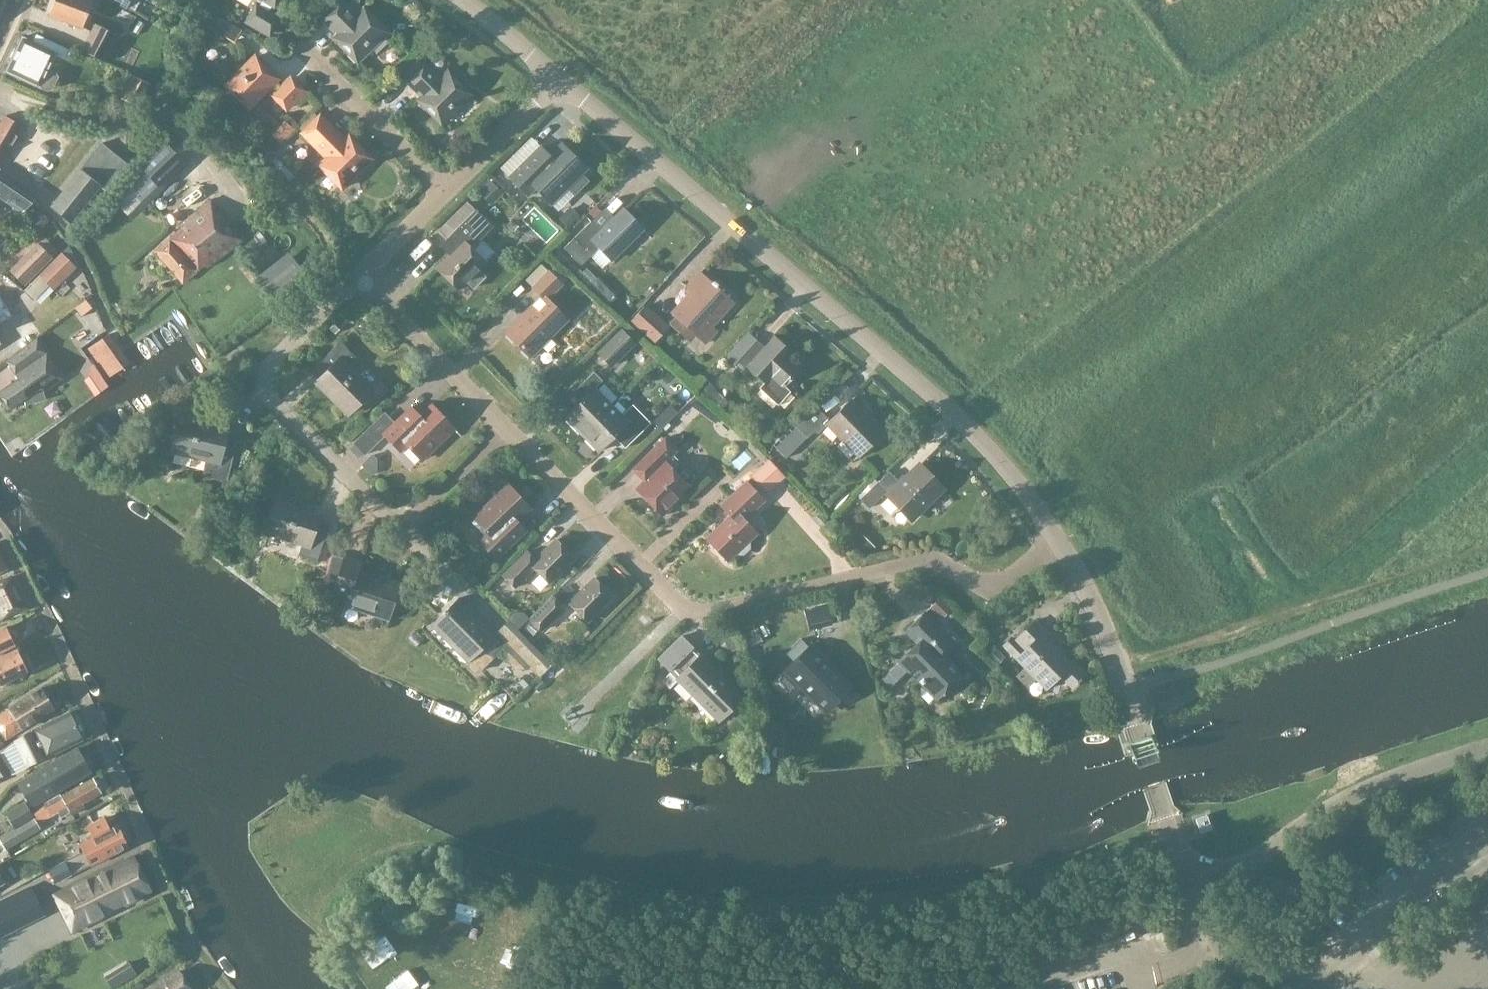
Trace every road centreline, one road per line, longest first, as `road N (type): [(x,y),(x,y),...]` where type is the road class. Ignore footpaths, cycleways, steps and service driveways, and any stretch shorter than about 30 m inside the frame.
road 1 (track): [(1166,822),(1090,857),(967,891),(734,907),(579,883),(413,832)]
road 2 (tertiary): [(1058,543),(990,452),(946,408),(557,80)]
road 3 (residential): [(1058,543),(989,590),(923,561),(689,615),(505,429)]
road 4 (track): [(1114,664),(1288,619),(1487,550)]
road 5 (tertiary): [(1202,870),(1173,843),(1107,644),(1058,543)]
road 6 (residential): [(401,530),(263,386),(275,357),(359,279)]
road 7 (tertiary): [(1202,870),(1238,866),(1370,787),(1487,747)]
road 8 (residential): [(443,192),(295,41)]
road 9 (residential): [(505,429),(359,279)]
road 10 (residential): [(443,192),(557,80)]
road 11 (residential): [(401,530),(505,429)]
road 12 (tertiary): [(557,80),(462,0)]
road 13 (residential): [(359,279),(443,192)]

